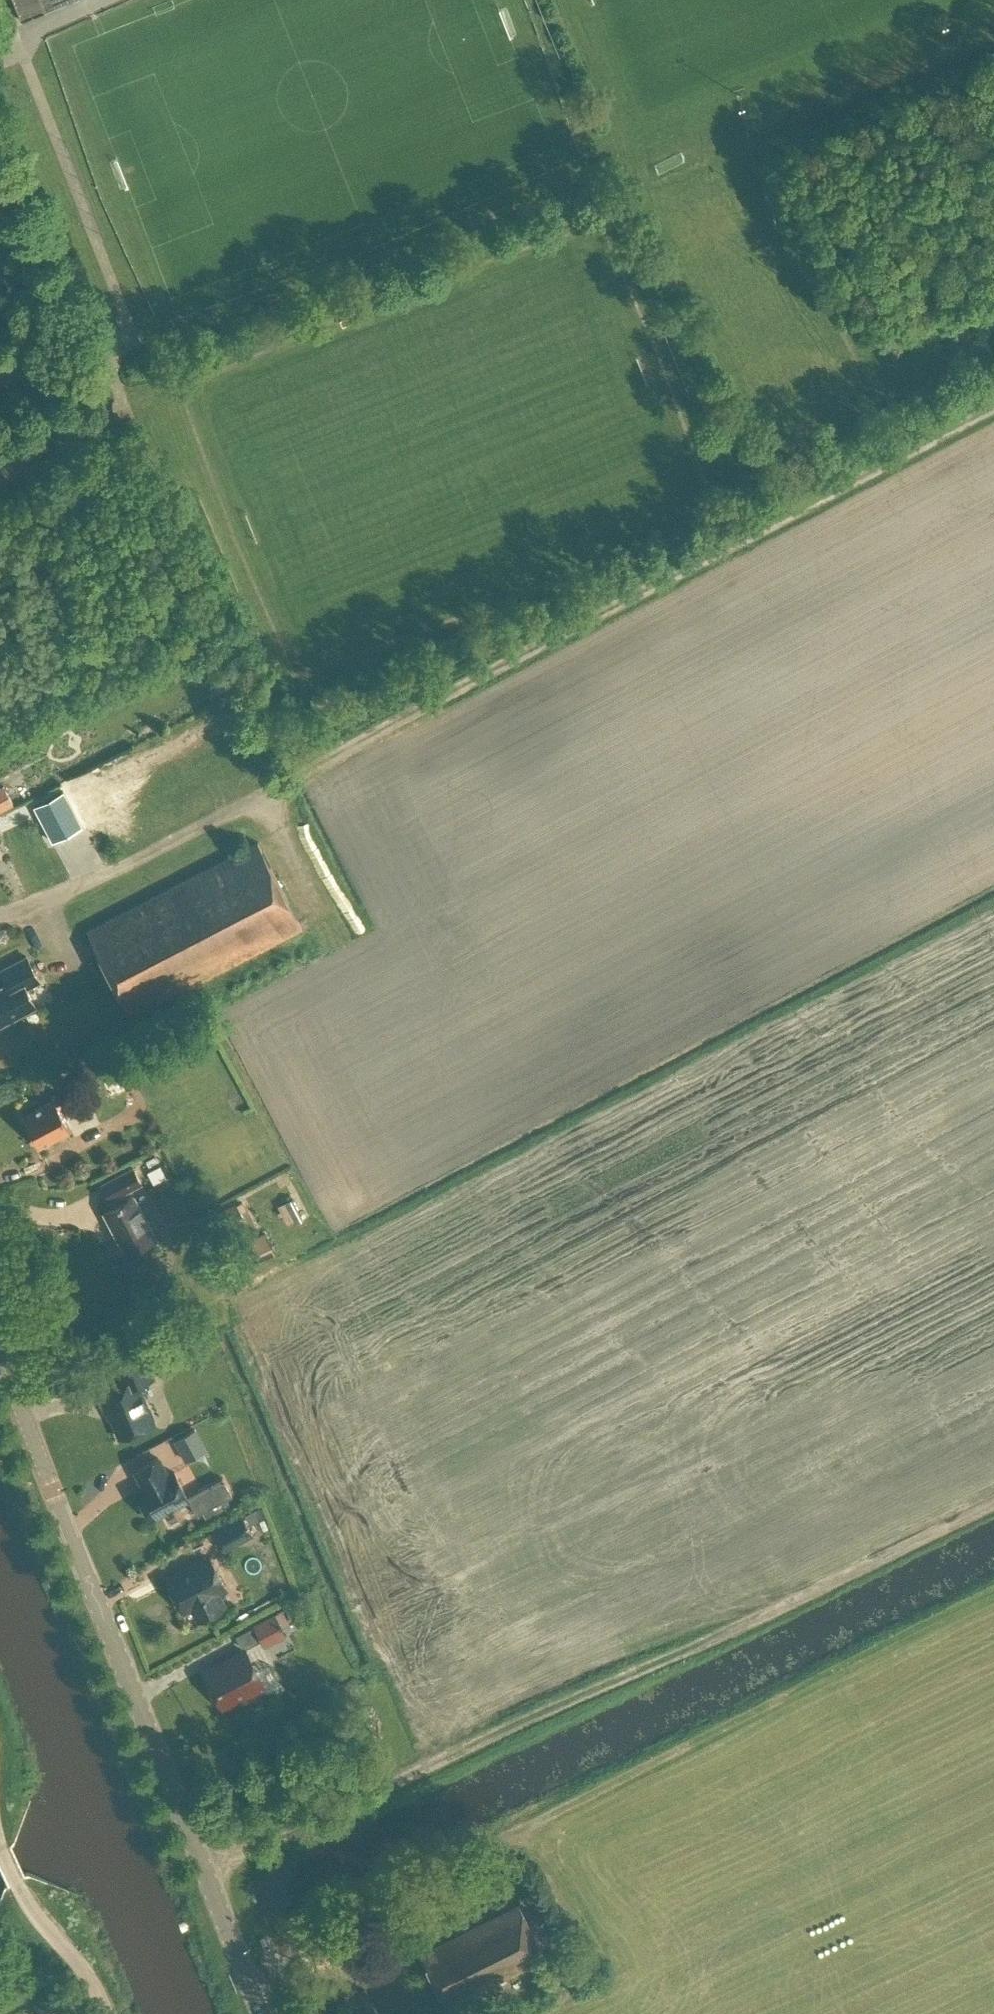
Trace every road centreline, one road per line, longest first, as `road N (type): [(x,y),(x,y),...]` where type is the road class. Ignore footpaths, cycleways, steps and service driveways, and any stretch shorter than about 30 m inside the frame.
road 1 (track): [(993,1501),(731,1630),(202,1866)]
road 2 (tertiary): [(262,2013),(0,1353)]
road 3 (unclassified): [(105,2013),(25,1893),(0,1829)]

